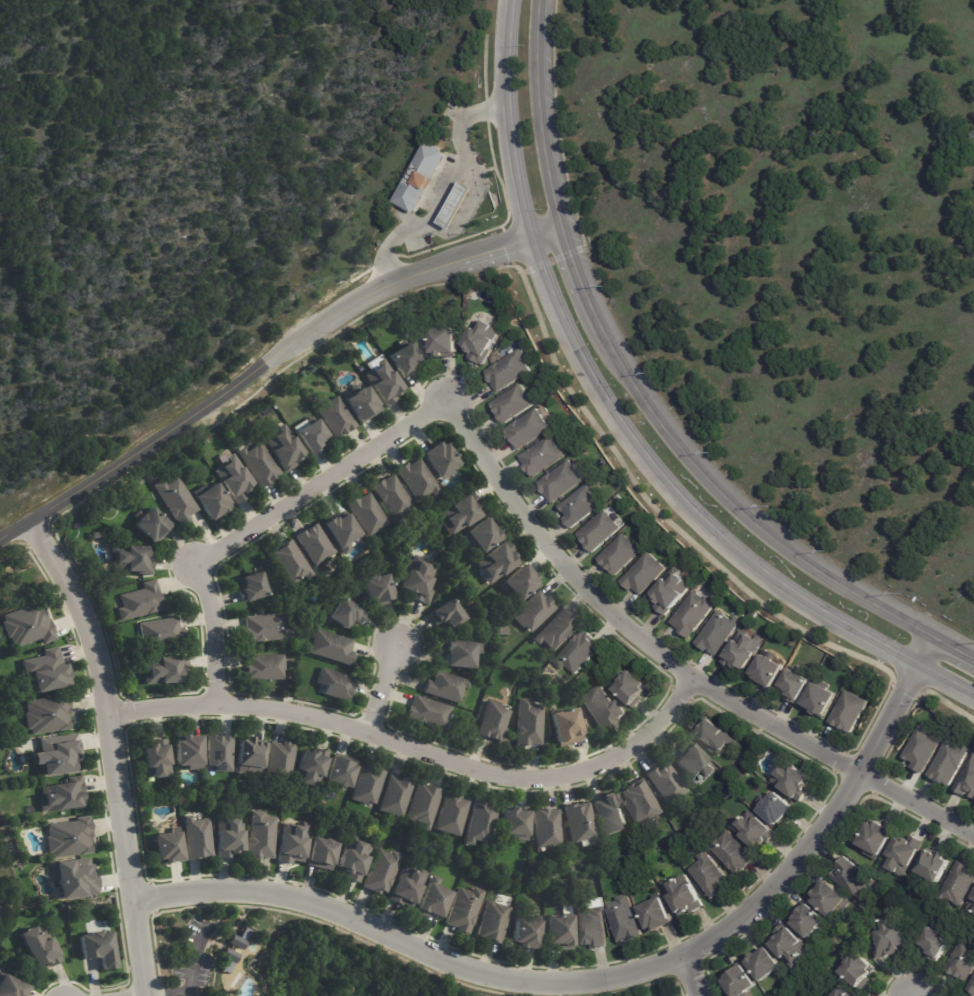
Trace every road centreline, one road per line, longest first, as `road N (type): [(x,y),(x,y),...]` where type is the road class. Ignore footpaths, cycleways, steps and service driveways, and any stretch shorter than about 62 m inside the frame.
road 1 (residential): [(134,899),(270,892),(346,915),(438,960),(525,982),(578,982),(647,967),(682,954),(763,900),(861,772),(934,635)]
road 2 (secondary): [(512,0),(508,73),(523,197),(554,295),(600,387),(667,479),(733,544),(824,609),(973,692)]
road 3 (secondary): [(973,657),(836,581),(746,515),(661,424),(629,376),(580,282),(552,190),(536,68),(539,0)]
road 4 (residential): [(973,834),(727,702),(612,613),(513,501),(445,400)]
road 5 (secondary): [(563,230),(397,279),(0,538)]
road 6 (residential): [(692,678),(625,751),(533,778),(268,708),(214,703),(108,712)]
road 7 (residential): [(148,995),(92,640),(29,521)]
road 8 (residential): [(214,703),(213,622),(192,566),(445,400)]

